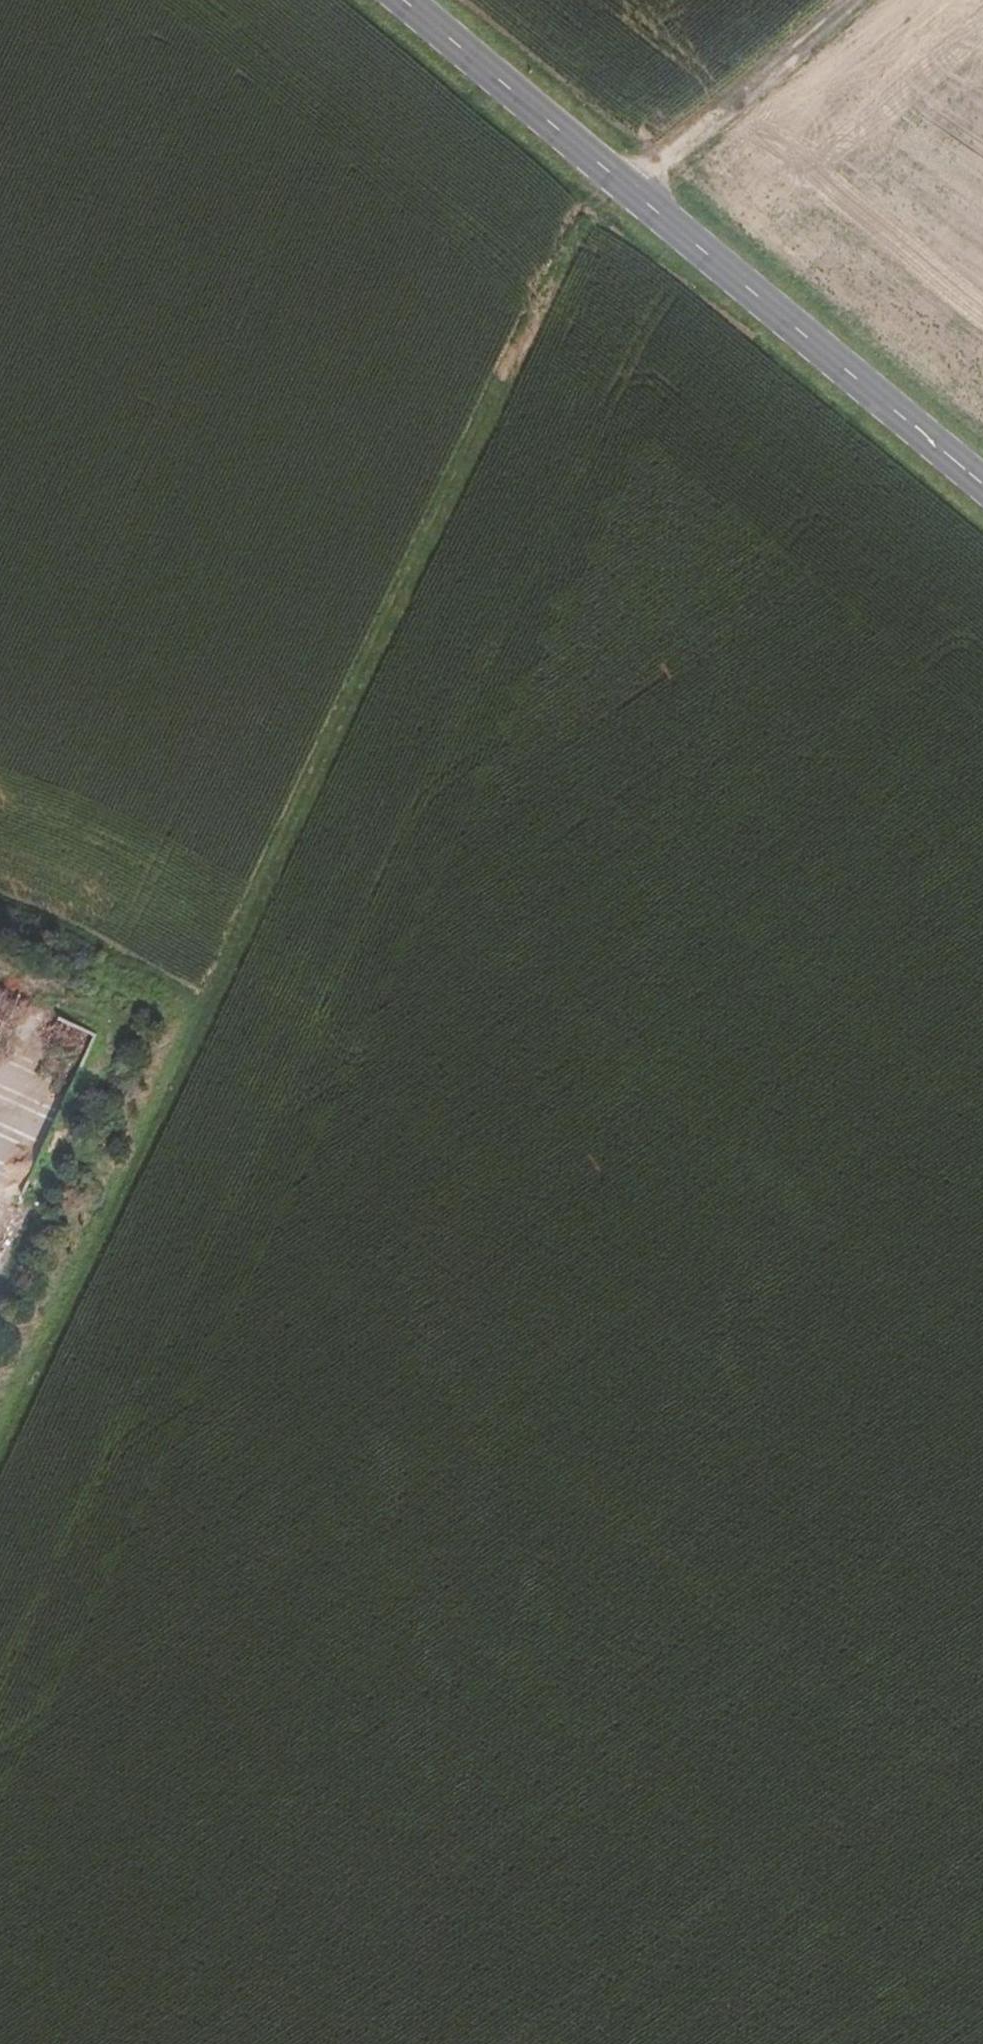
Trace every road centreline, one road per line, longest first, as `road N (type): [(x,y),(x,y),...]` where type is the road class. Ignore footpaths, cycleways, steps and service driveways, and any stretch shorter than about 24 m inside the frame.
road 1 (track): [(628,181),(598,194),(0,1481)]
road 2 (primary): [(413,0),(982,478)]
road 3 (track): [(628,181),(840,0)]

